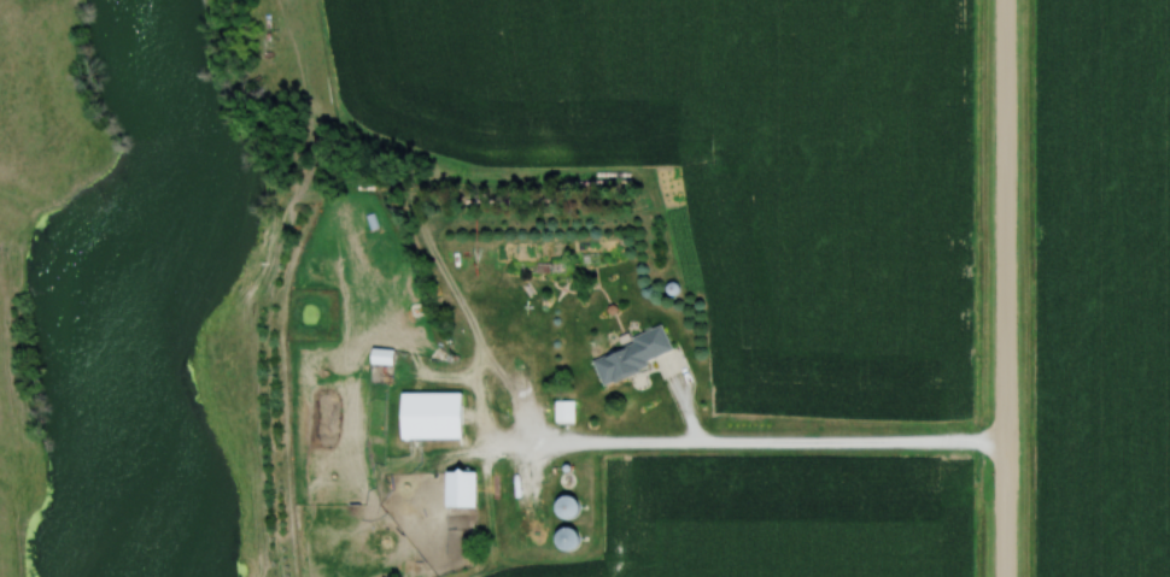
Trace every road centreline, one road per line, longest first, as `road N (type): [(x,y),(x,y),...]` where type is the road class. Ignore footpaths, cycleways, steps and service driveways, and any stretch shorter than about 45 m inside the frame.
road 1 (residential): [(1002,576),(1000,0)]
road 2 (residential): [(1001,446),(692,438),(666,370)]

